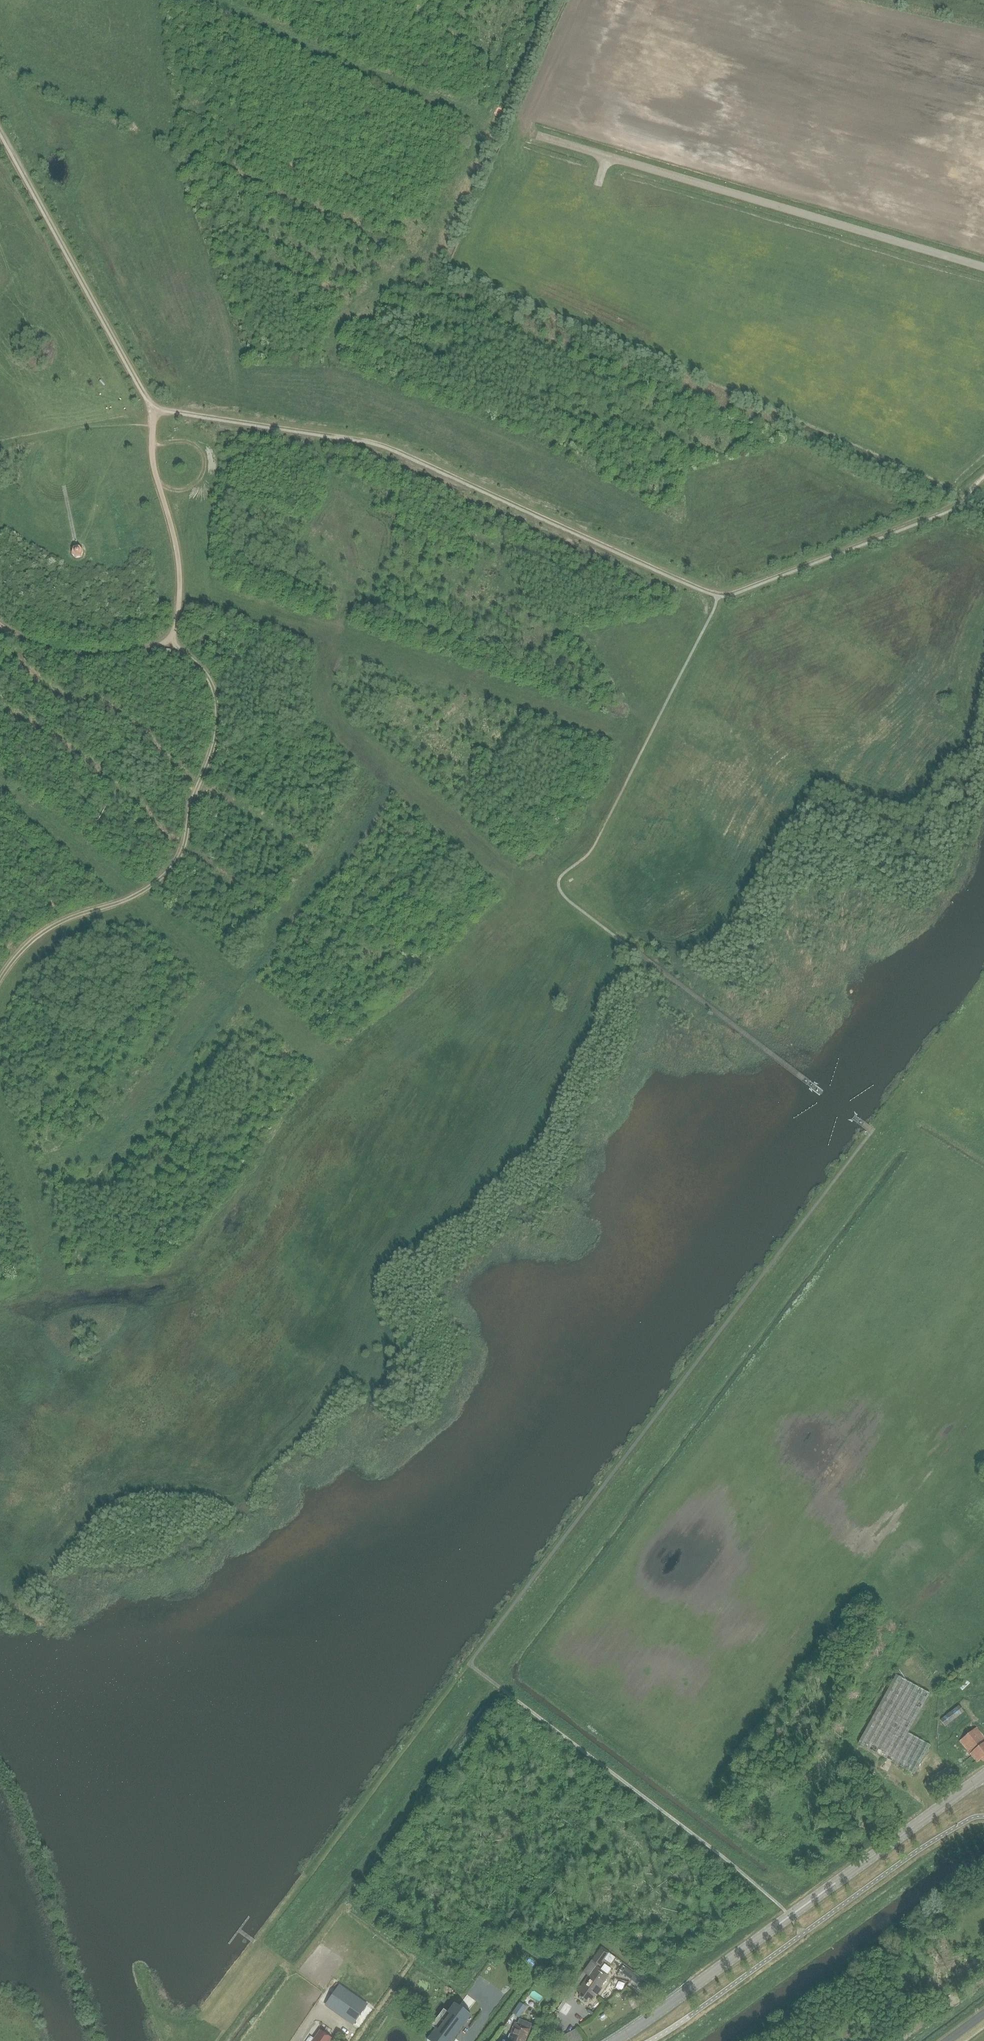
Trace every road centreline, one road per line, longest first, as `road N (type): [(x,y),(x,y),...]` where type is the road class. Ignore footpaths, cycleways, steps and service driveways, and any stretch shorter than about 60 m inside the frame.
road 1 (unclassified): [(983,268),(538,136)]
road 2 (secondary): [(983,1775),(616,2040)]

